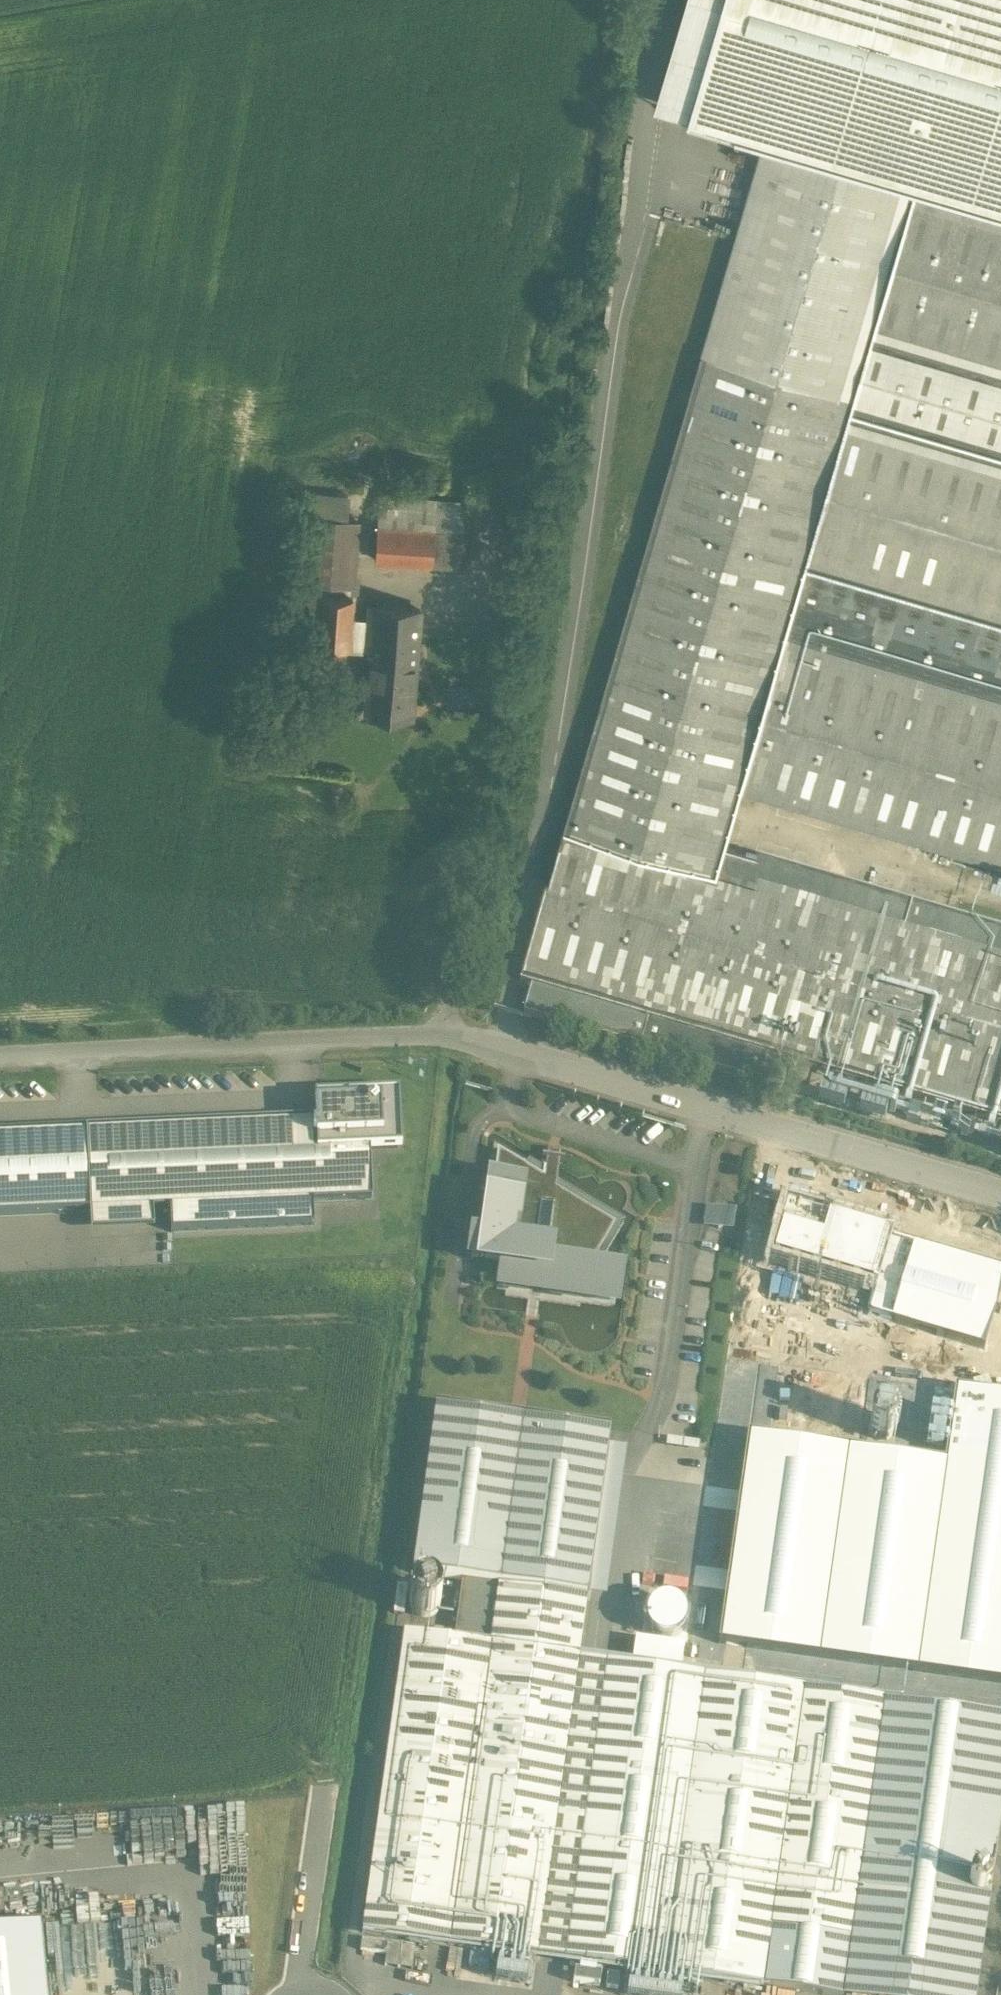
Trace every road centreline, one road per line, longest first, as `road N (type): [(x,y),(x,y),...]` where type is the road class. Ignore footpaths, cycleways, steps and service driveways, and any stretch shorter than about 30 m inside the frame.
road 1 (residential): [(1000,1195),(459,1035),(0,1052)]

